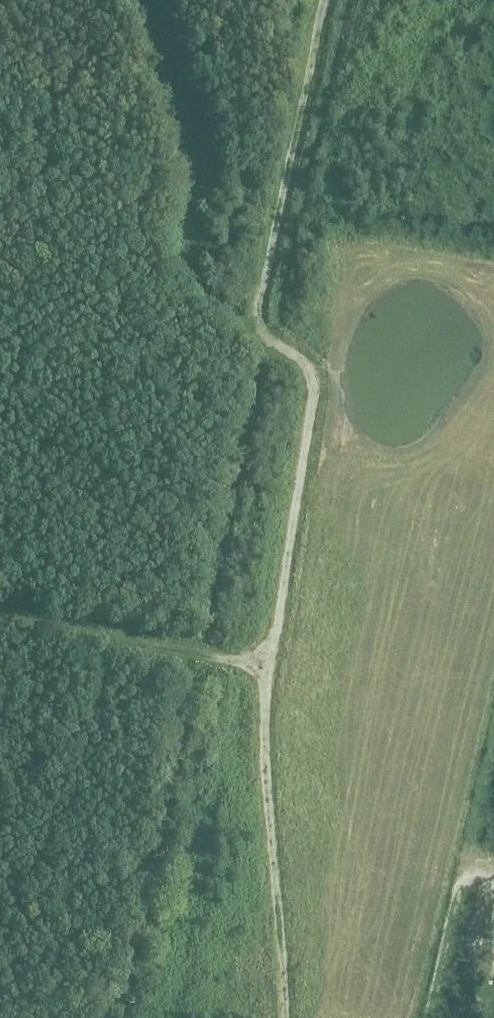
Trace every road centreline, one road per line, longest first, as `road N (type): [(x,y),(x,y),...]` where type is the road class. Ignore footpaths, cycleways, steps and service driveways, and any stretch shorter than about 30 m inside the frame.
road 1 (track): [(265,665),(313,390),(307,367),(260,328),(257,309),(325,0)]
road 2 (track): [(265,665),(285,1017)]

